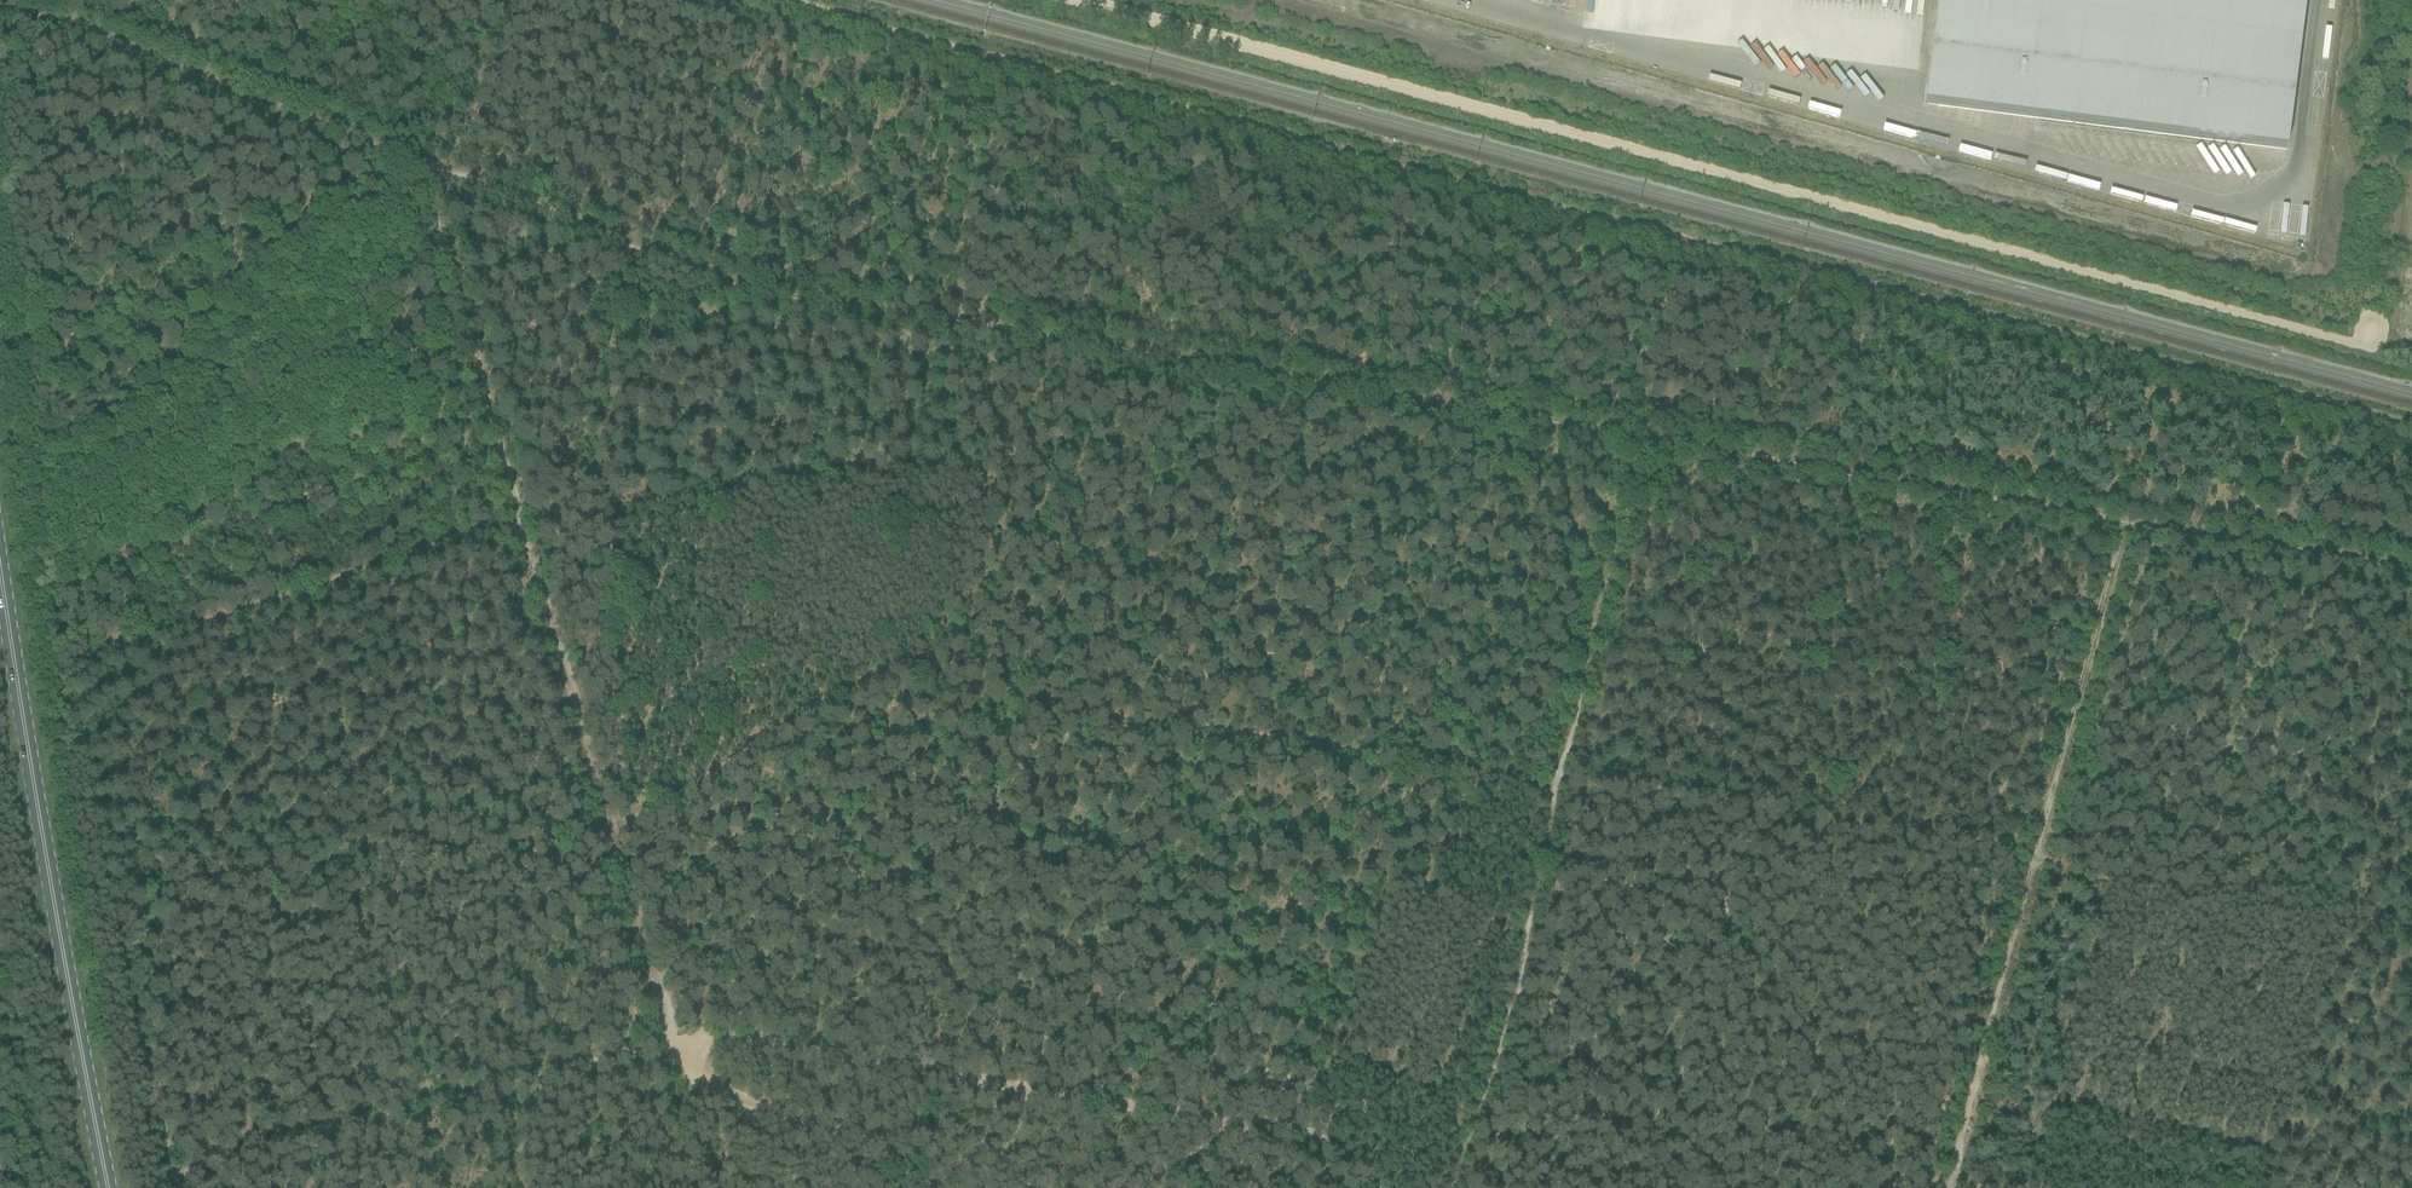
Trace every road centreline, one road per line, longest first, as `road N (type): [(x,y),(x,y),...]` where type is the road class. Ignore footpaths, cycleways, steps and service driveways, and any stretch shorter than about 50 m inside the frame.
road 1 (track): [(810,0),(2411,427)]
road 2 (track): [(1640,430),(691,259),(412,150)]
road 3 (track): [(1558,783),(909,668),(886,669),(725,759)]
road 4 (track): [(2129,520),(1640,430),(1580,686)]
road 5 (track): [(607,826),(439,244)]
road 6 (primary): [(108,1187),(59,956),(0,593)]
road 7 (track): [(1558,783),(1515,1011),(1453,1187)]
road 8 (track): [(412,150),(62,7)]
road 9 (track): [(1955,1179),(2042,854)]
road 10 (track): [(673,788),(607,826),(661,1024),(680,1043)]
road 11 (track): [(2055,802),(2129,520)]
road 12 (track): [(2129,520),(2411,566)]

